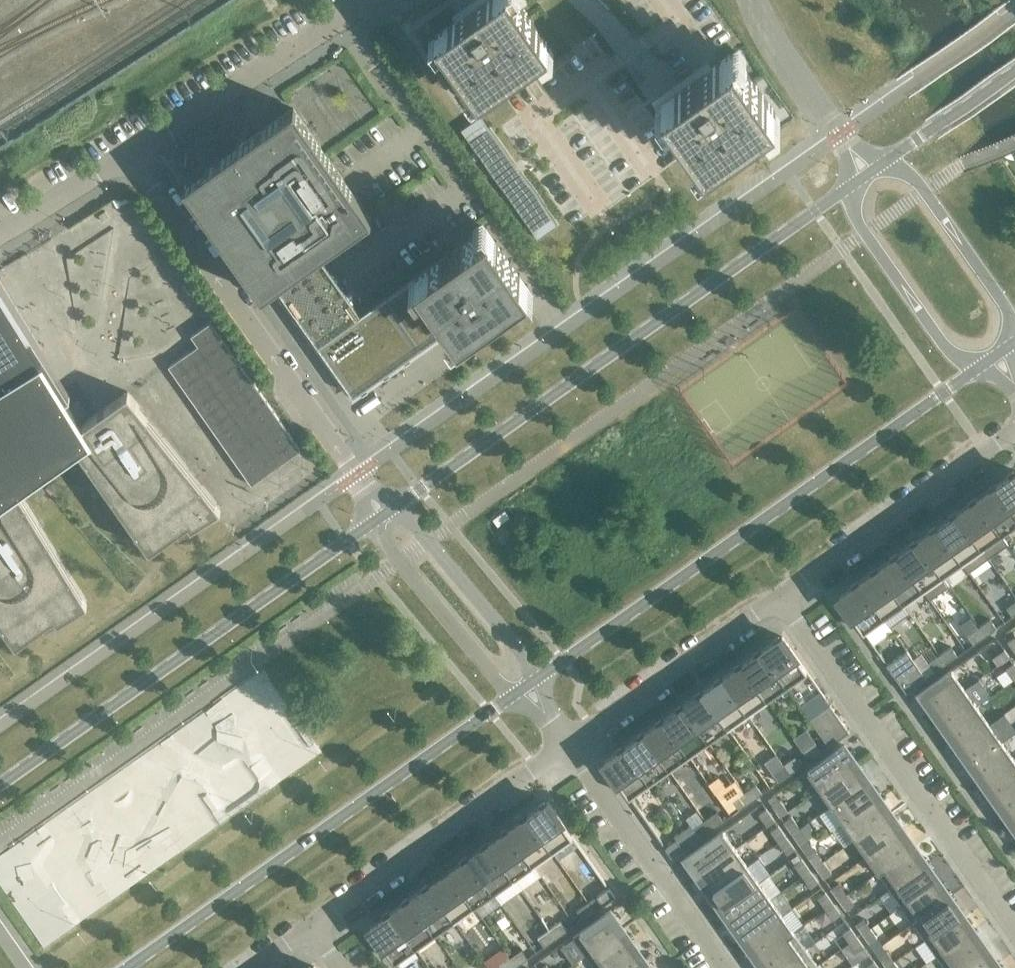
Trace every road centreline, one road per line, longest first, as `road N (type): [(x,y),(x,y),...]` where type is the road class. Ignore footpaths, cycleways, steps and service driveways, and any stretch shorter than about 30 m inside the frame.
road 1 (secondary): [(846,190),(399,504)]
road 2 (secondary): [(539,677),(978,369)]
road 3 (secondary): [(127,967),(510,698)]
road 4 (secondary): [(371,523),(0,785)]
road 5 (residential): [(1014,931),(779,598)]
road 6 (residential): [(356,476),(130,155)]
road 7 (residential): [(311,927),(569,751)]
road 8 (residential): [(779,598),(1014,433)]
road 9 (residential): [(368,0),(130,155)]
road 10 (residential): [(725,967),(569,751)]
road 11 (residential): [(569,751),(779,598)]
road 12 (unclassified): [(1014,343),(1008,311),(926,190),(886,161)]
road 13 (unclassified): [(846,190),(866,234),(945,346),(978,369)]
road 14 (residential): [(371,523),(510,698)]
road 15 (residential): [(539,677),(399,504)]
road 16 (residential): [(758,0),(767,28),(841,135)]
road 17 (secondary): [(1014,70),(886,161)]
road 18 (residential): [(130,155),(0,235)]

